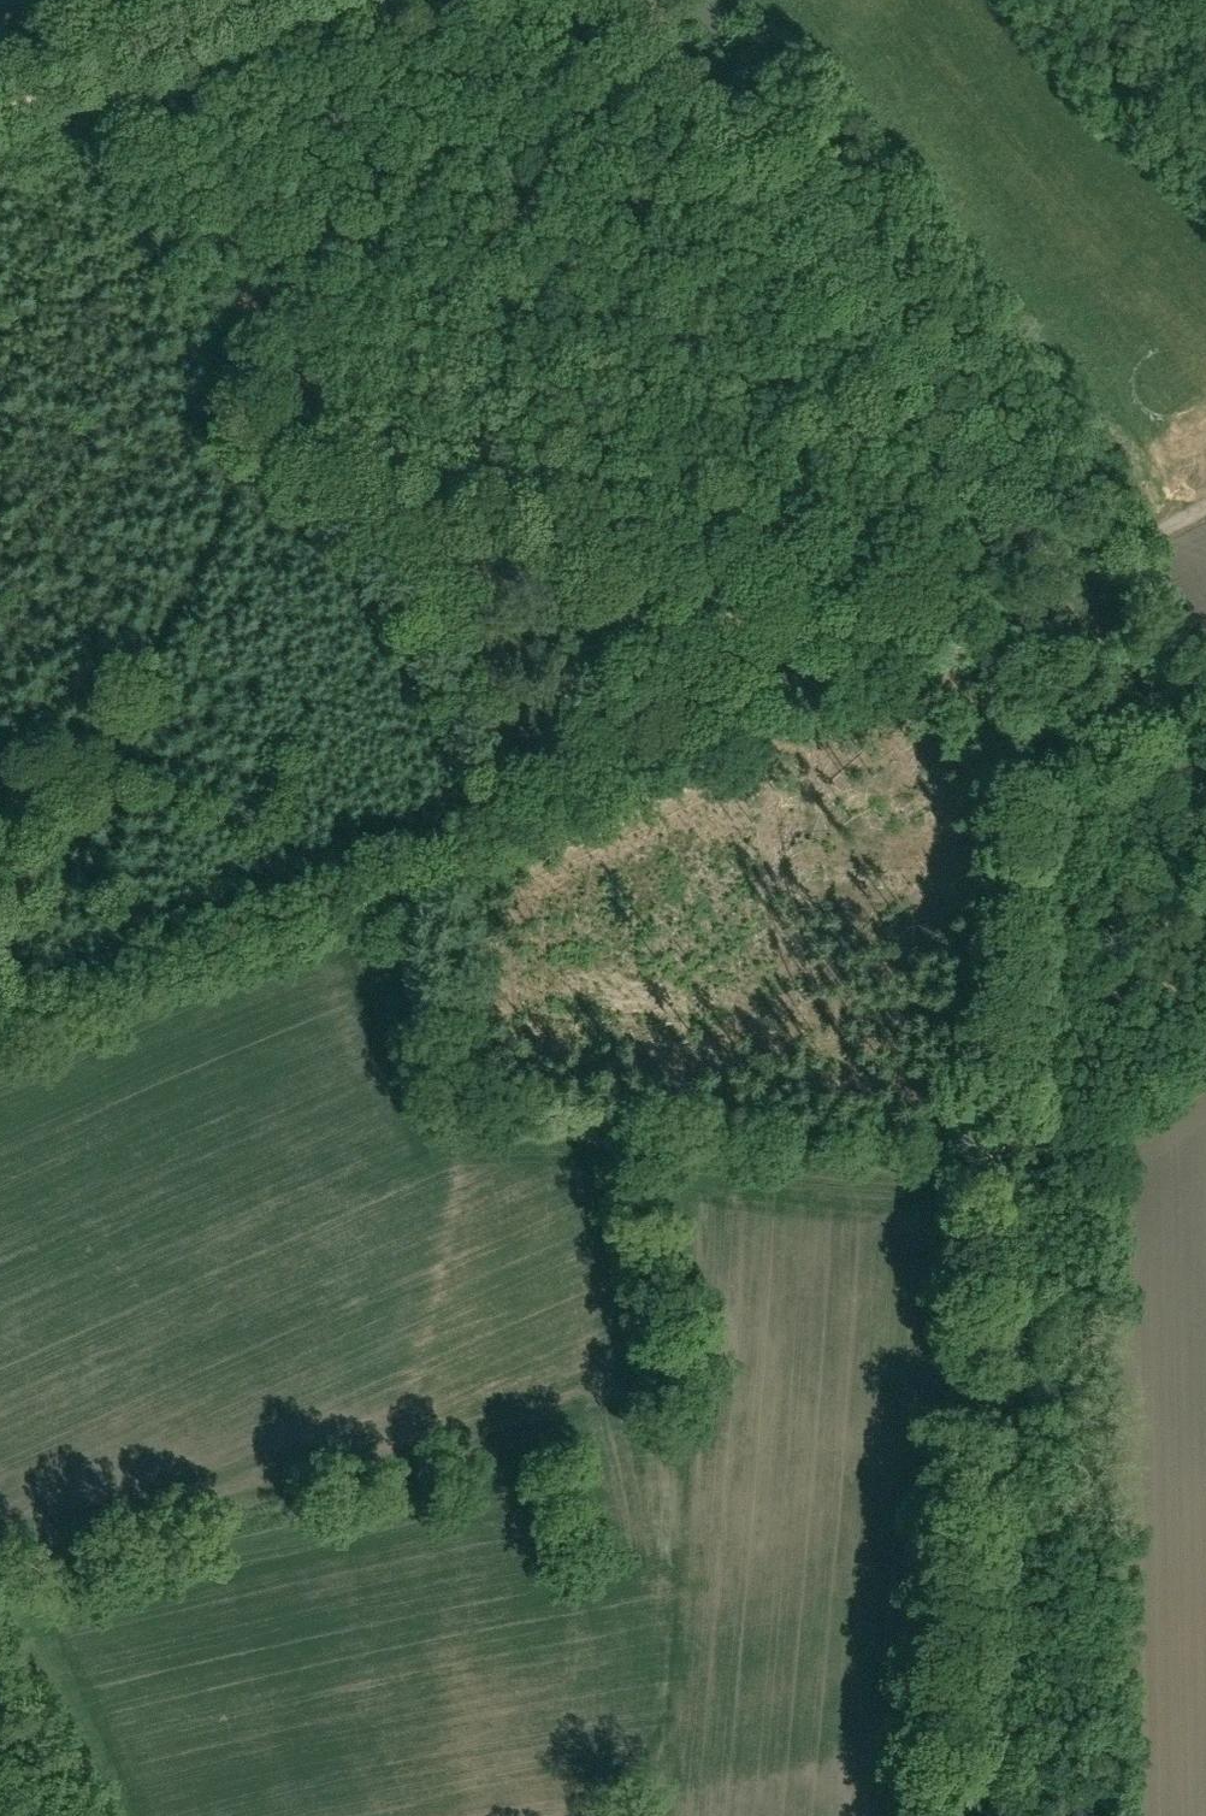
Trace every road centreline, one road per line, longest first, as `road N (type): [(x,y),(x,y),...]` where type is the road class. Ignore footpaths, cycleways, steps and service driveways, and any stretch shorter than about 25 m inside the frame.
road 1 (unclassified): [(1068,593),(634,0)]
road 2 (unclassified): [(0,108),(269,0)]
road 3 (track): [(1205,780),(1068,593)]
road 4 (unclassified): [(1068,593),(1205,520)]

